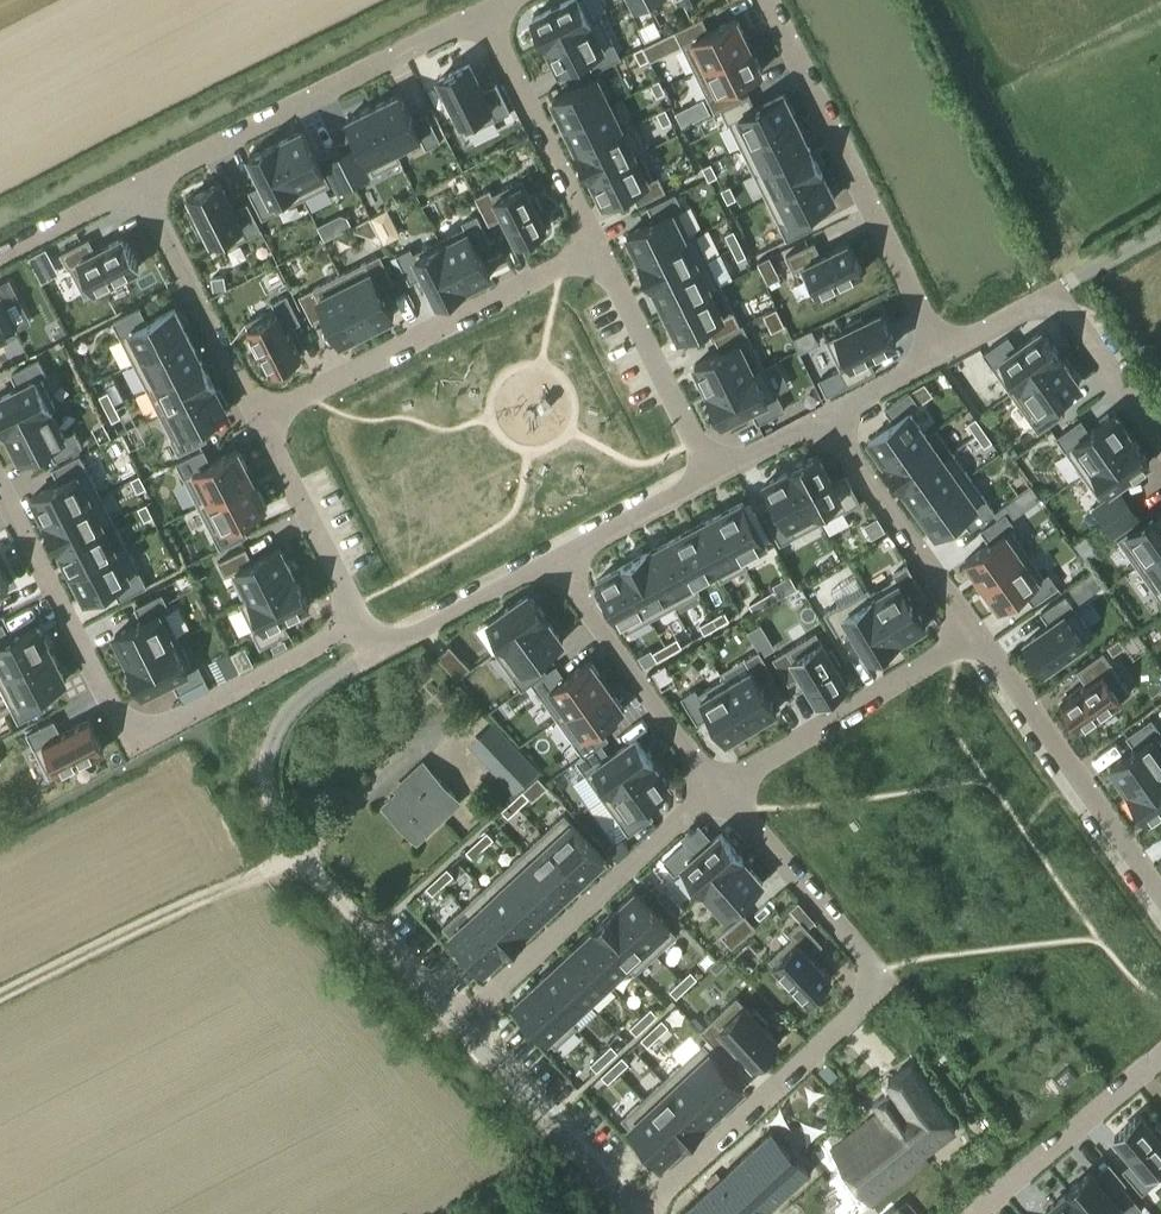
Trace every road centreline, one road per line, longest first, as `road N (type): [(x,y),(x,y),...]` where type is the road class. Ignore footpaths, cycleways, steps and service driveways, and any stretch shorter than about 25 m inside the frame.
road 1 (residential): [(718,790),(885,983),(640,1213)]
road 2 (residential): [(360,622),(161,727),(128,725),(0,486)]
road 3 (residential): [(458,1025),(296,855),(267,784),(274,733),(290,711),(375,650)]
road 4 (residential): [(767,0),(940,350)]
road 5 (residential): [(139,185),(481,14)]
road 6 (residential): [(259,417),(597,248)]
road 7 (residential): [(458,1025),(718,790)]
road 8 (track): [(296,855),(0,995)]
road 9 (residential): [(1160,886),(978,634)]
road 10 (track): [(936,0),(1074,276)]
road 11 (residential): [(718,790),(978,634)]
road 12 (residential): [(554,556),(718,790)]
road 13 (residential): [(978,634),(823,414)]
road 14 (residential): [(259,417),(139,185)]
road 15 (residential): [(481,14),(597,248)]
road 16 (residential): [(635,1213),(458,1025)]
road 17 (residential): [(597,248),(710,475)]
road 18 (residential): [(974,1213),(1160,1055)]
road 19 (residential): [(360,622),(259,417)]
road 20 (residential): [(375,650),(554,556)]
road 21 (residential): [(1160,439),(1054,286)]
road 22 (residential): [(554,556),(710,475)]
road 23 (residential): [(0,255),(139,185)]
road 24 (residential): [(823,414),(940,350)]
road 25 (residential): [(940,350),(1054,286)]
road 26 (residential): [(710,475),(823,414)]
road 27 (unclassified): [(1054,286),(1160,230)]

